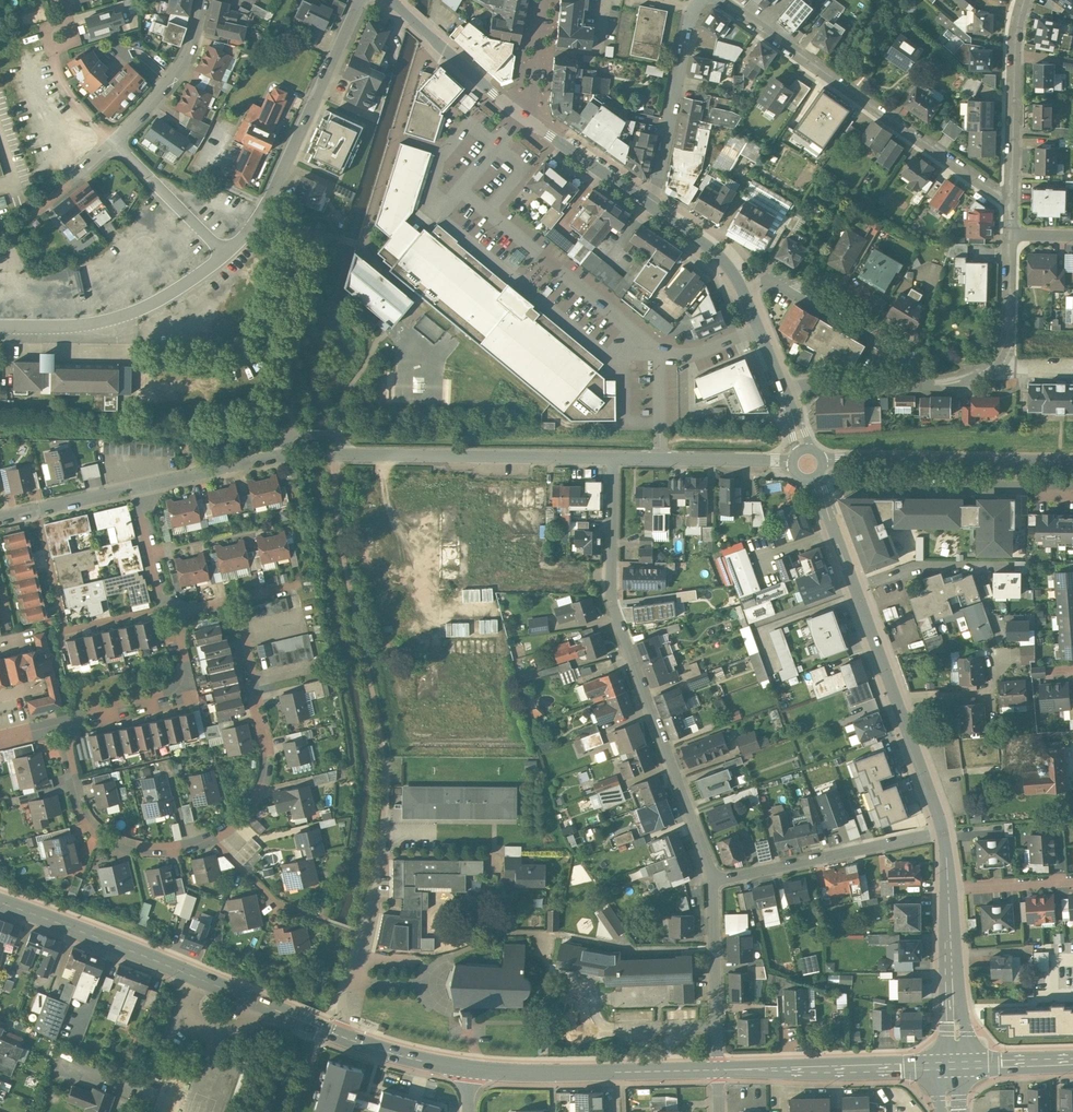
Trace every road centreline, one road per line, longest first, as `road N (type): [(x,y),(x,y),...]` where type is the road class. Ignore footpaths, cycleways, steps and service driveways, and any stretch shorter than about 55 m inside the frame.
road 1 (tertiary): [(467,1070),(362,1044),(0,902)]
road 2 (residential): [(613,456),(612,595),(714,880)]
road 3 (residential): [(814,476),(943,831)]
road 4 (residential): [(722,0),(995,197),(1011,197)]
road 5 (residential): [(785,391),(979,375),(999,361),(1010,331),(1011,235)]
road 6 (residential): [(613,456),(300,454)]
road 7 (residential): [(224,253),(273,195),(360,0)]
road 8 (residential): [(215,838),(262,791),(270,761),(237,621),(219,604)]
road 9 (tertiary): [(718,1070),(467,1070)]
road 10 (residential): [(1072,462),(822,461)]
road 11 (residential): [(0,326),(116,319),(192,282),(224,253)]
road 12 (residential): [(647,203),(733,272),(785,391)]
road 13 (residential): [(60,722),(85,814),(97,829),(152,849),(215,838)]
road 14 (tertiary): [(953,1064),(718,1070)]
road 15 (residential): [(714,880),(943,831)]
road 16 (residential): [(36,511),(63,632),(170,607)]
road 17 (residential): [(647,203),(698,0)]
road 18 (residential): [(60,722),(171,693),(183,681),(172,613)]
road 19 (residential): [(1011,197),(1024,0)]
road 20 (residential): [(714,880),(718,1070)]
road 21 (residential): [(793,461),(613,456)]
road 22 (residential): [(948,889),(953,1064)]
road 23 (residential): [(519,113),(391,0)]
road 24 (residential): [(114,142),(179,69),(201,0)]
road 25 (residential): [(141,489),(300,454)]
road 26 (residential): [(519,113),(647,203)]
road 27 (residential): [(224,253),(114,142)]
road 28 (residential): [(326,920),(272,899),(215,838)]
road 29 (residential): [(1072,880),(948,889)]
road 30 (residential): [(170,607),(141,489)]

